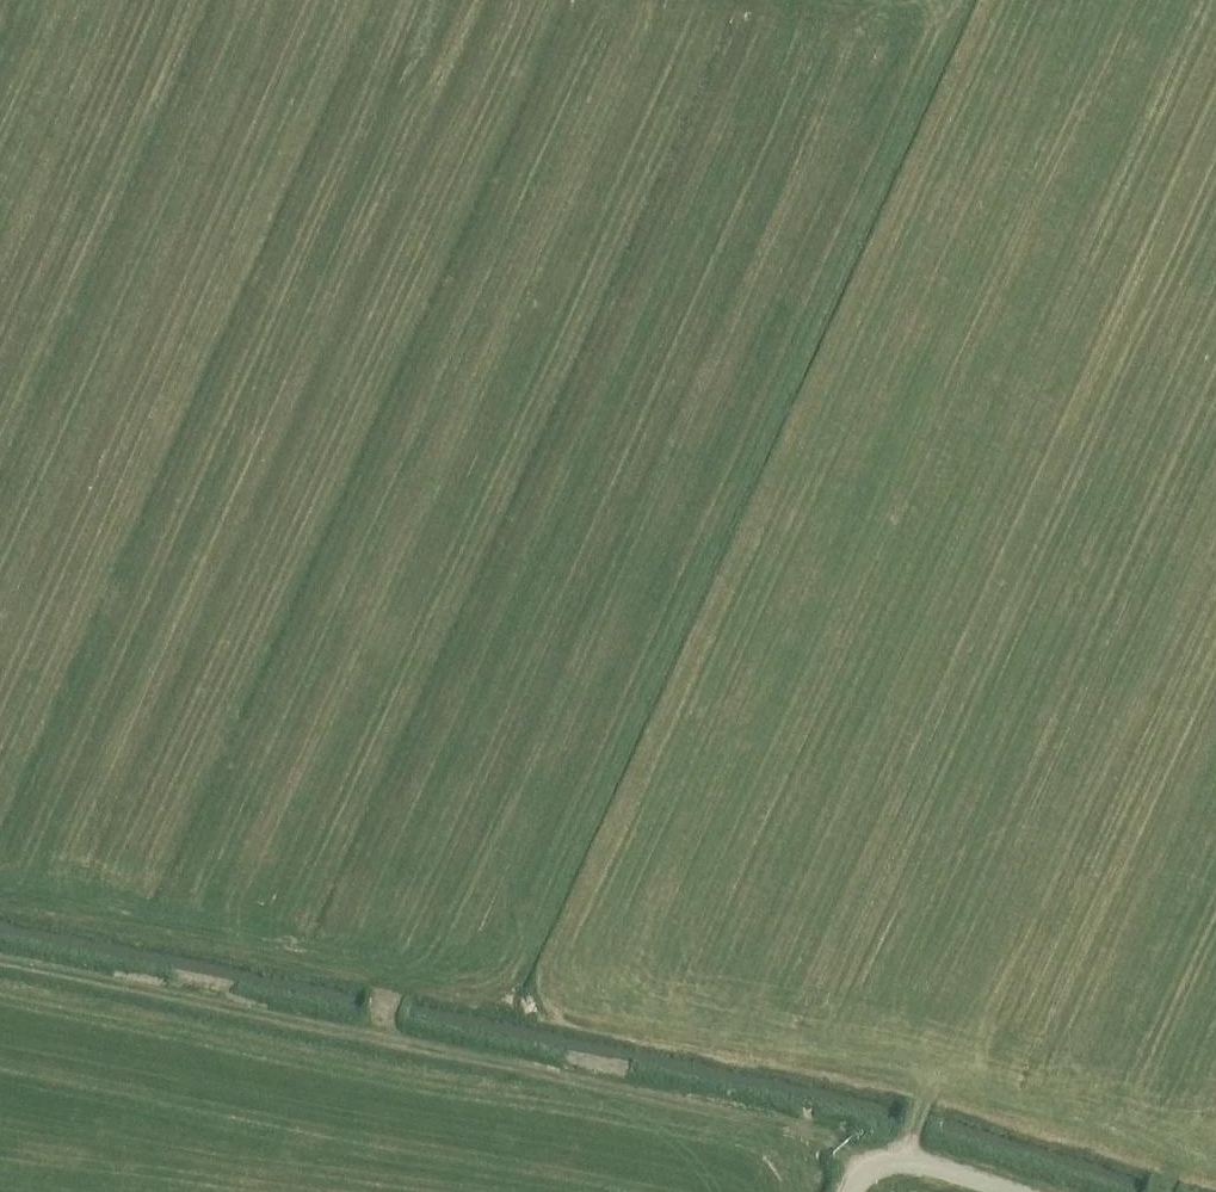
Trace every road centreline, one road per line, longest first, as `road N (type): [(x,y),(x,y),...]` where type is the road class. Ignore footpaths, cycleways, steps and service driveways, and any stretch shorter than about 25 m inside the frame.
road 1 (track): [(884,1161),(754,1106),(0,949)]
road 2 (unclassified): [(850,1191),(884,1161),(1005,1191)]

